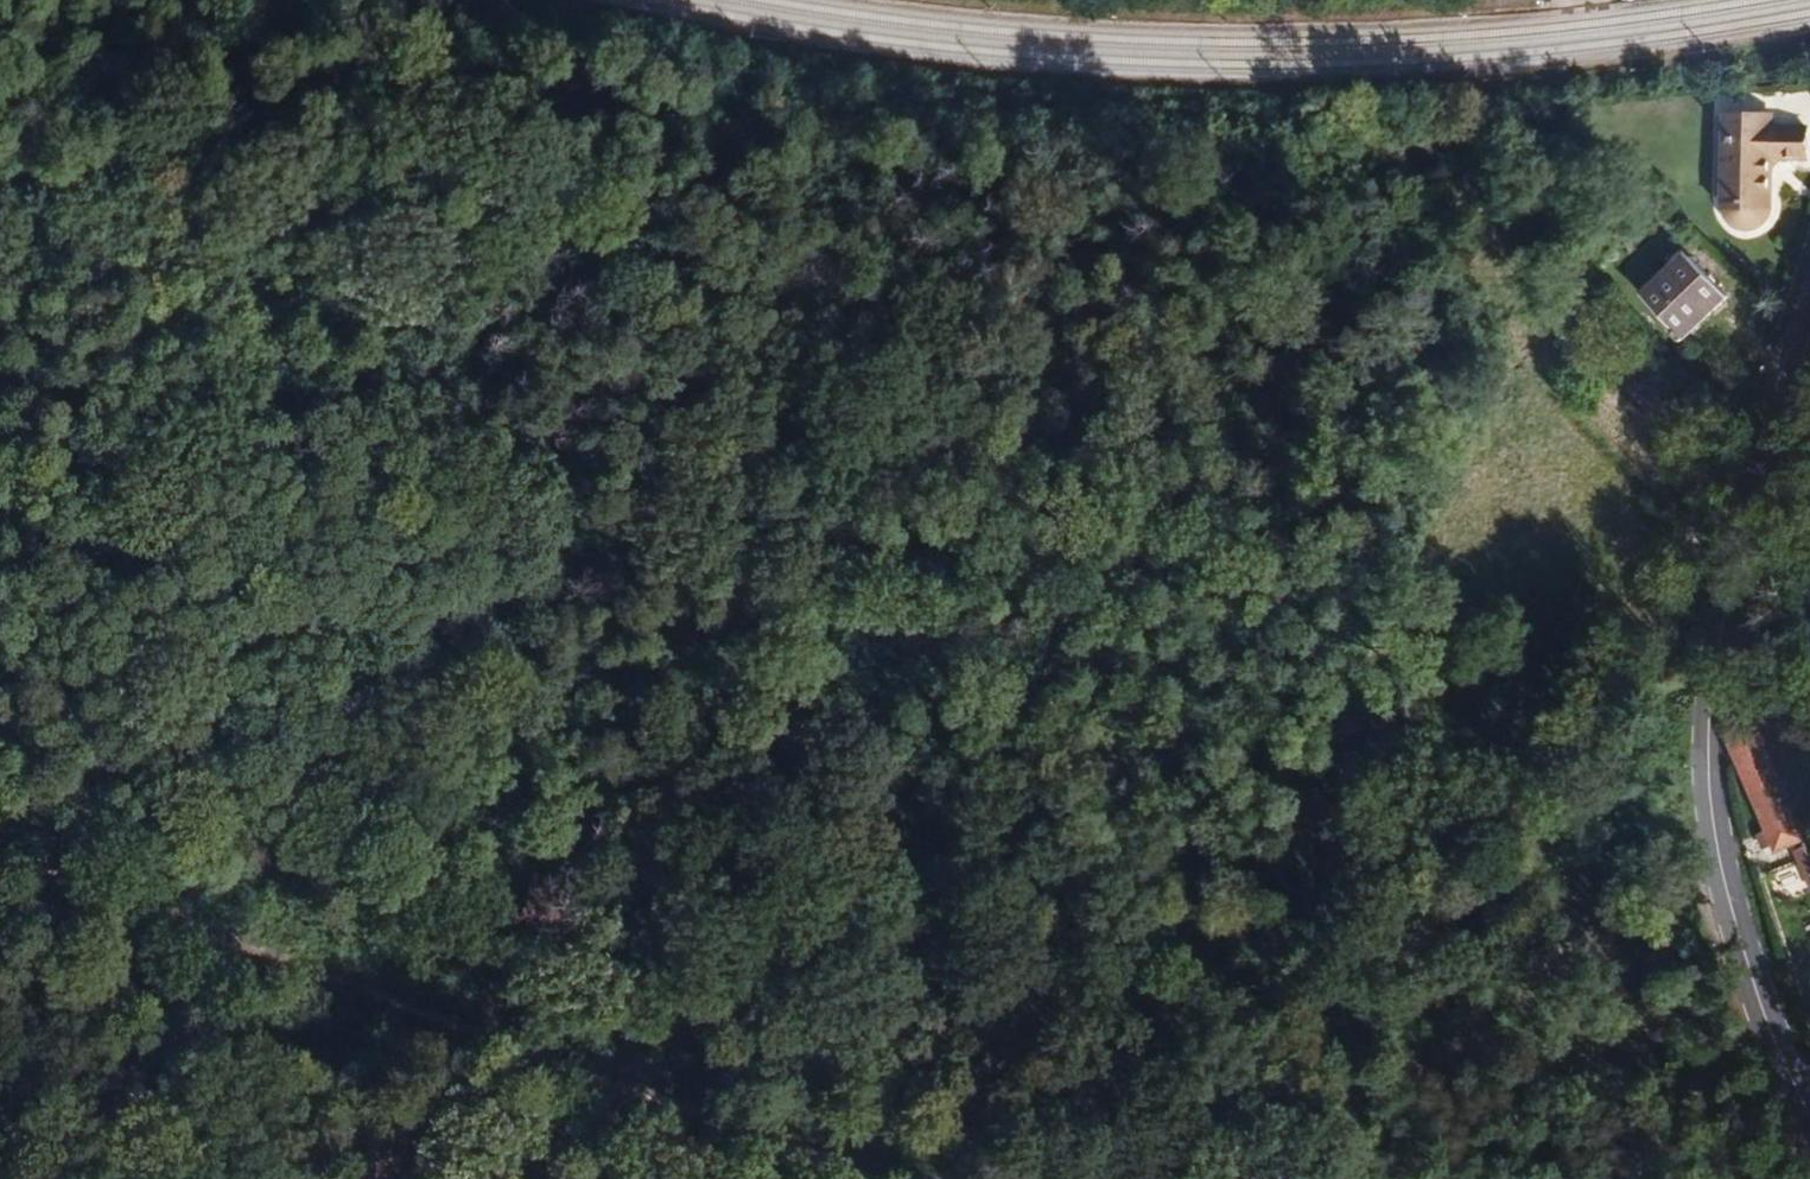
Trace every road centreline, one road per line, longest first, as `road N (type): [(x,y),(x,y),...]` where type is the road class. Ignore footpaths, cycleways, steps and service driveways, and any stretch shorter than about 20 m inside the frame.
road 1 (track): [(0,855),(881,1178)]
road 2 (tertiary): [(1809,335),(1752,503),(1714,701),(1725,823),(1773,1093),(1809,1160)]

